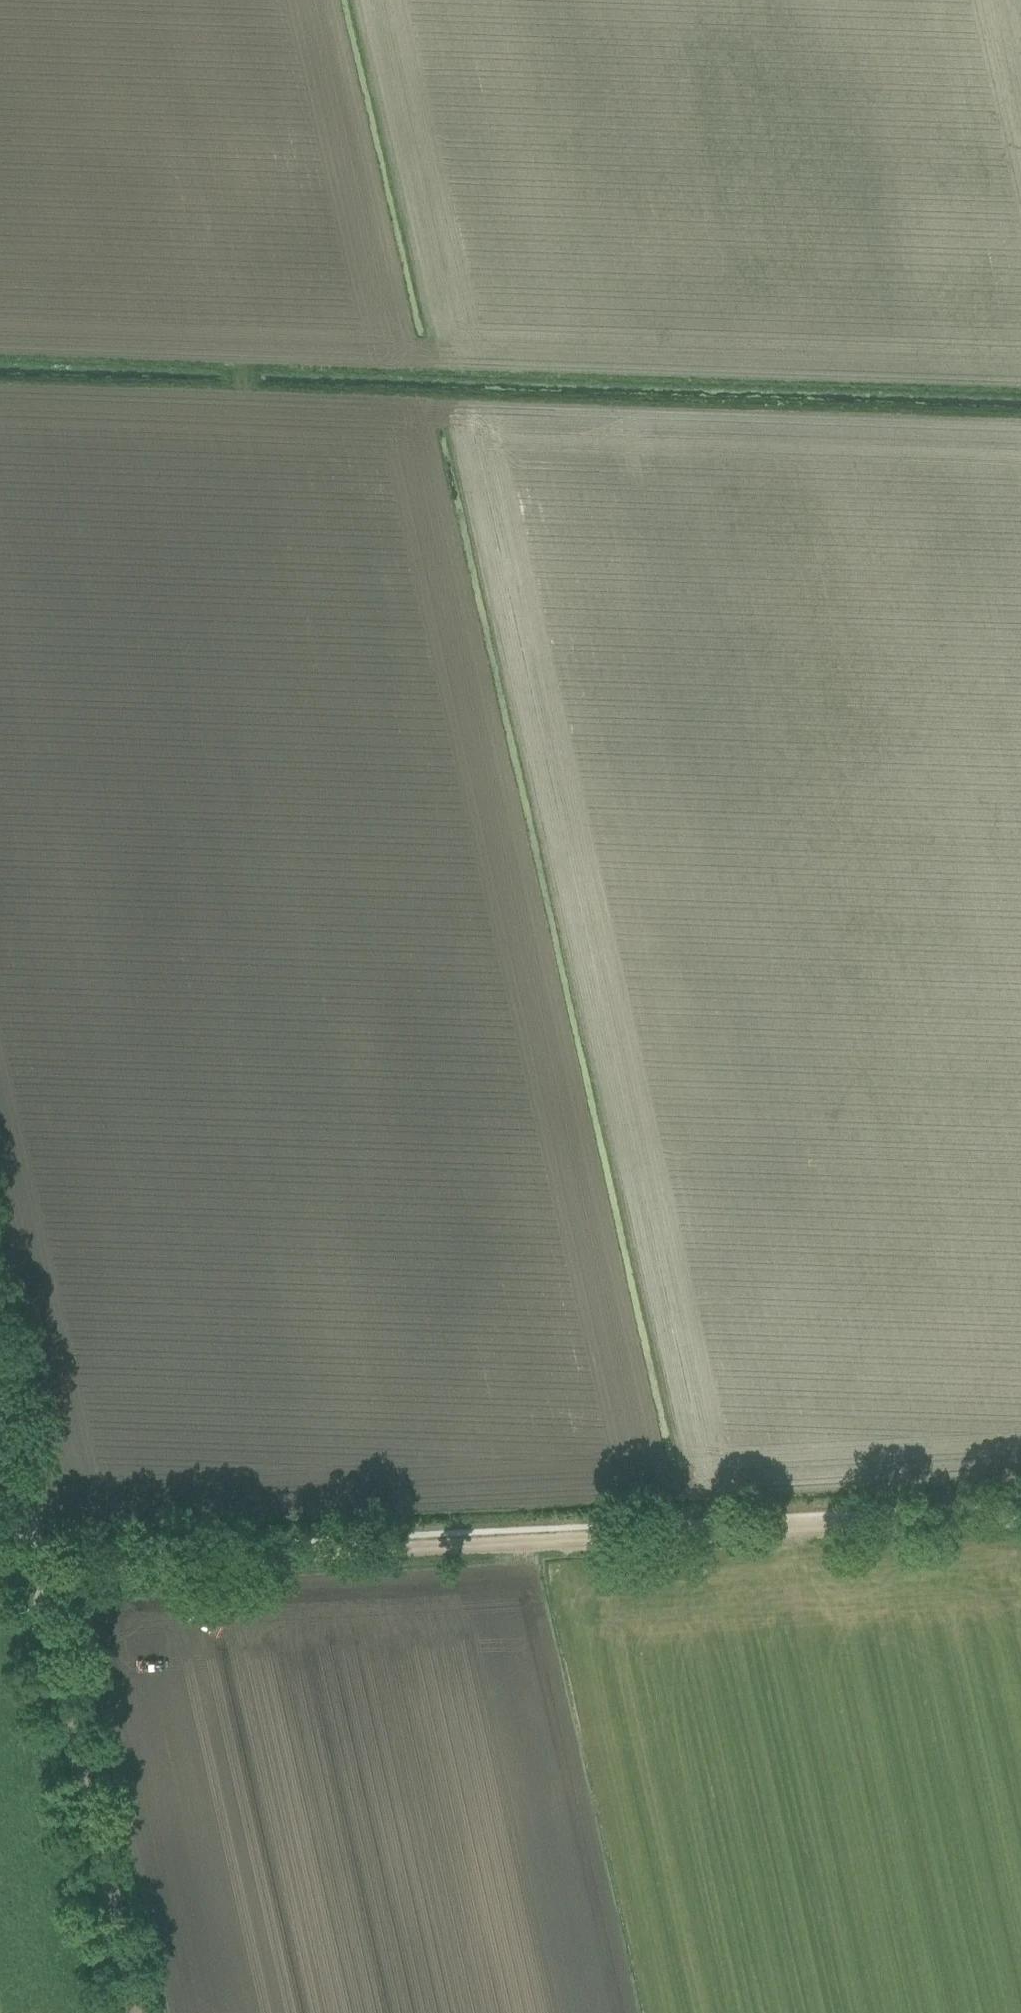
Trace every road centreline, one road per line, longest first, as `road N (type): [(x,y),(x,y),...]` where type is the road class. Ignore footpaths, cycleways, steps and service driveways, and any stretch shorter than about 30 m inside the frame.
road 1 (track): [(1020,1517),(42,1564)]
road 2 (track): [(42,1564),(142,2012)]
road 3 (unclassified): [(0,1565),(42,1564),(0,1386)]

